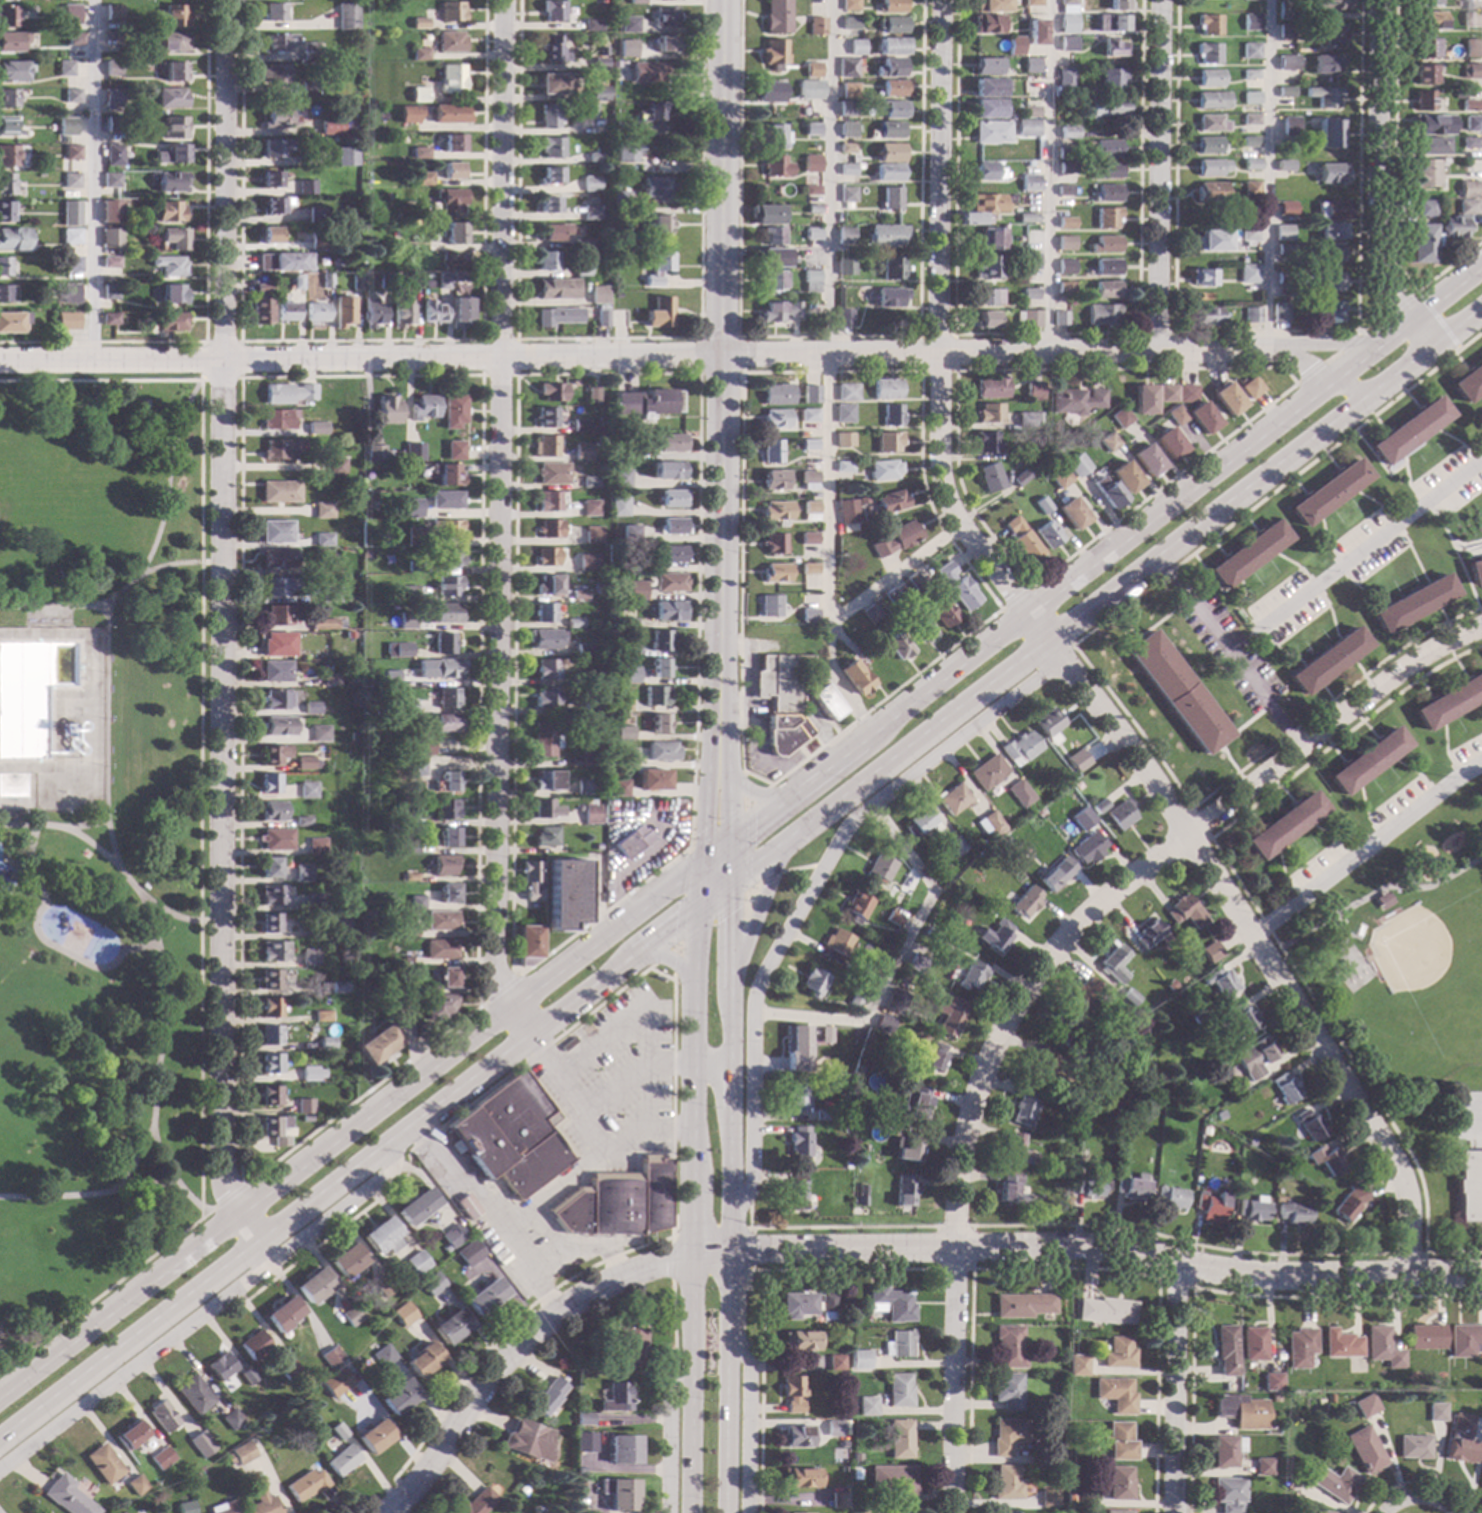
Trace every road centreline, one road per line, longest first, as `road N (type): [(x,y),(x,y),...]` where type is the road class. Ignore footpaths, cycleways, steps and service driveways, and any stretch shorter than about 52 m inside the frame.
road 1 (residential): [(1375,342),(955,354),(0,360)]
road 2 (residential): [(225,0),(221,1179),(270,1262)]
road 3 (residential): [(504,0),(494,978),(527,1035)]
road 4 (secondary): [(700,860),(0,1395)]
road 5 (secondary): [(0,1437),(695,909)]
road 6 (secondary): [(729,883),(1362,402)]
road 7 (residential): [(1407,1275),(1408,1211),(1394,1160),(1122,742),(1020,611)]
road 8 (residential): [(1184,834),(1061,940),(981,1060),(957,1156),(951,1512)]
road 9 (secondary): [(1327,375),(729,838)]
road 10 (tertiary): [(1481,1274),(1251,1276),(1110,1250),(731,1251)]
road 11 (residential): [(731,1214),(748,1182),(754,992),(845,826),(1060,662)]
road 12 (residential): [(942,0),(938,467),(958,526),(1020,611)]
road 13 (secondary): [(728,1512),(729,883)]
road 14 (secondary): [(695,909),(684,1512)]
road 15 (secondary): [(717,602),(724,0)]
road 16 (residential): [(0,1466),(389,1171),(387,1143)]
road 17 (tertiary): [(731,1251),(625,1272),(556,1309),(501,1356),(385,1512)]
road 18 (residential): [(1377,0),(1379,266),(1433,348)]
road 19 (residential): [(1481,628),(1367,694),(1184,834)]
road 20 (residential): [(1159,0),(1154,351)]
road 21 (secondary): [(717,602),(700,860)]
road 22 (residential): [(1175,1263),(1172,1512)]
road 23 (secondary): [(729,838),(717,602)]
road 24 (secondary): [(730,996),(796,832)]
road 25 (residential): [(746,1512),(748,1370),(730,1346)]
road 26 (residential): [(665,1512),(666,1403),(670,1385),(686,1371)]
road 27 (secondary): [(1481,261),(1375,342)]

